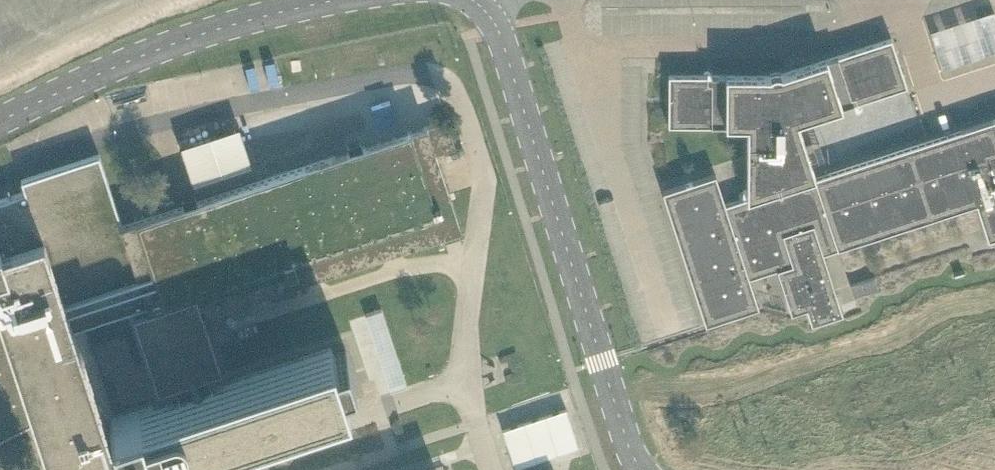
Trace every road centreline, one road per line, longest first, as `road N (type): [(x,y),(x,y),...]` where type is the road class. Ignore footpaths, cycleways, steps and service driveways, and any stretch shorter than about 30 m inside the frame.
road 1 (unclassified): [(645,469),(507,47),(476,0)]
road 2 (unclassified): [(330,0),(114,63),(0,118)]

